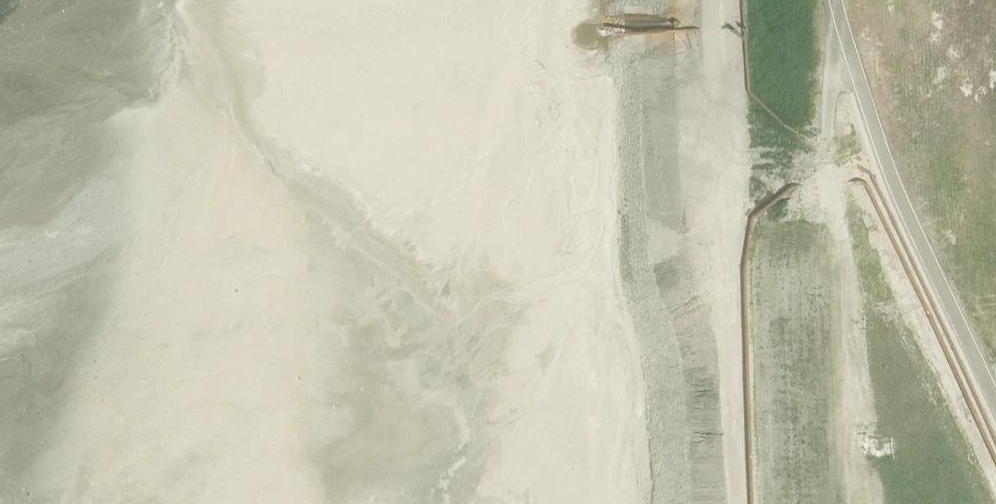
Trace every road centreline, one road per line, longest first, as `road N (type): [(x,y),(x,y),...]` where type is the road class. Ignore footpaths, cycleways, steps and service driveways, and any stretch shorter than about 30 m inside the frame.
road 1 (track): [(628,0),(625,312),(636,503)]

